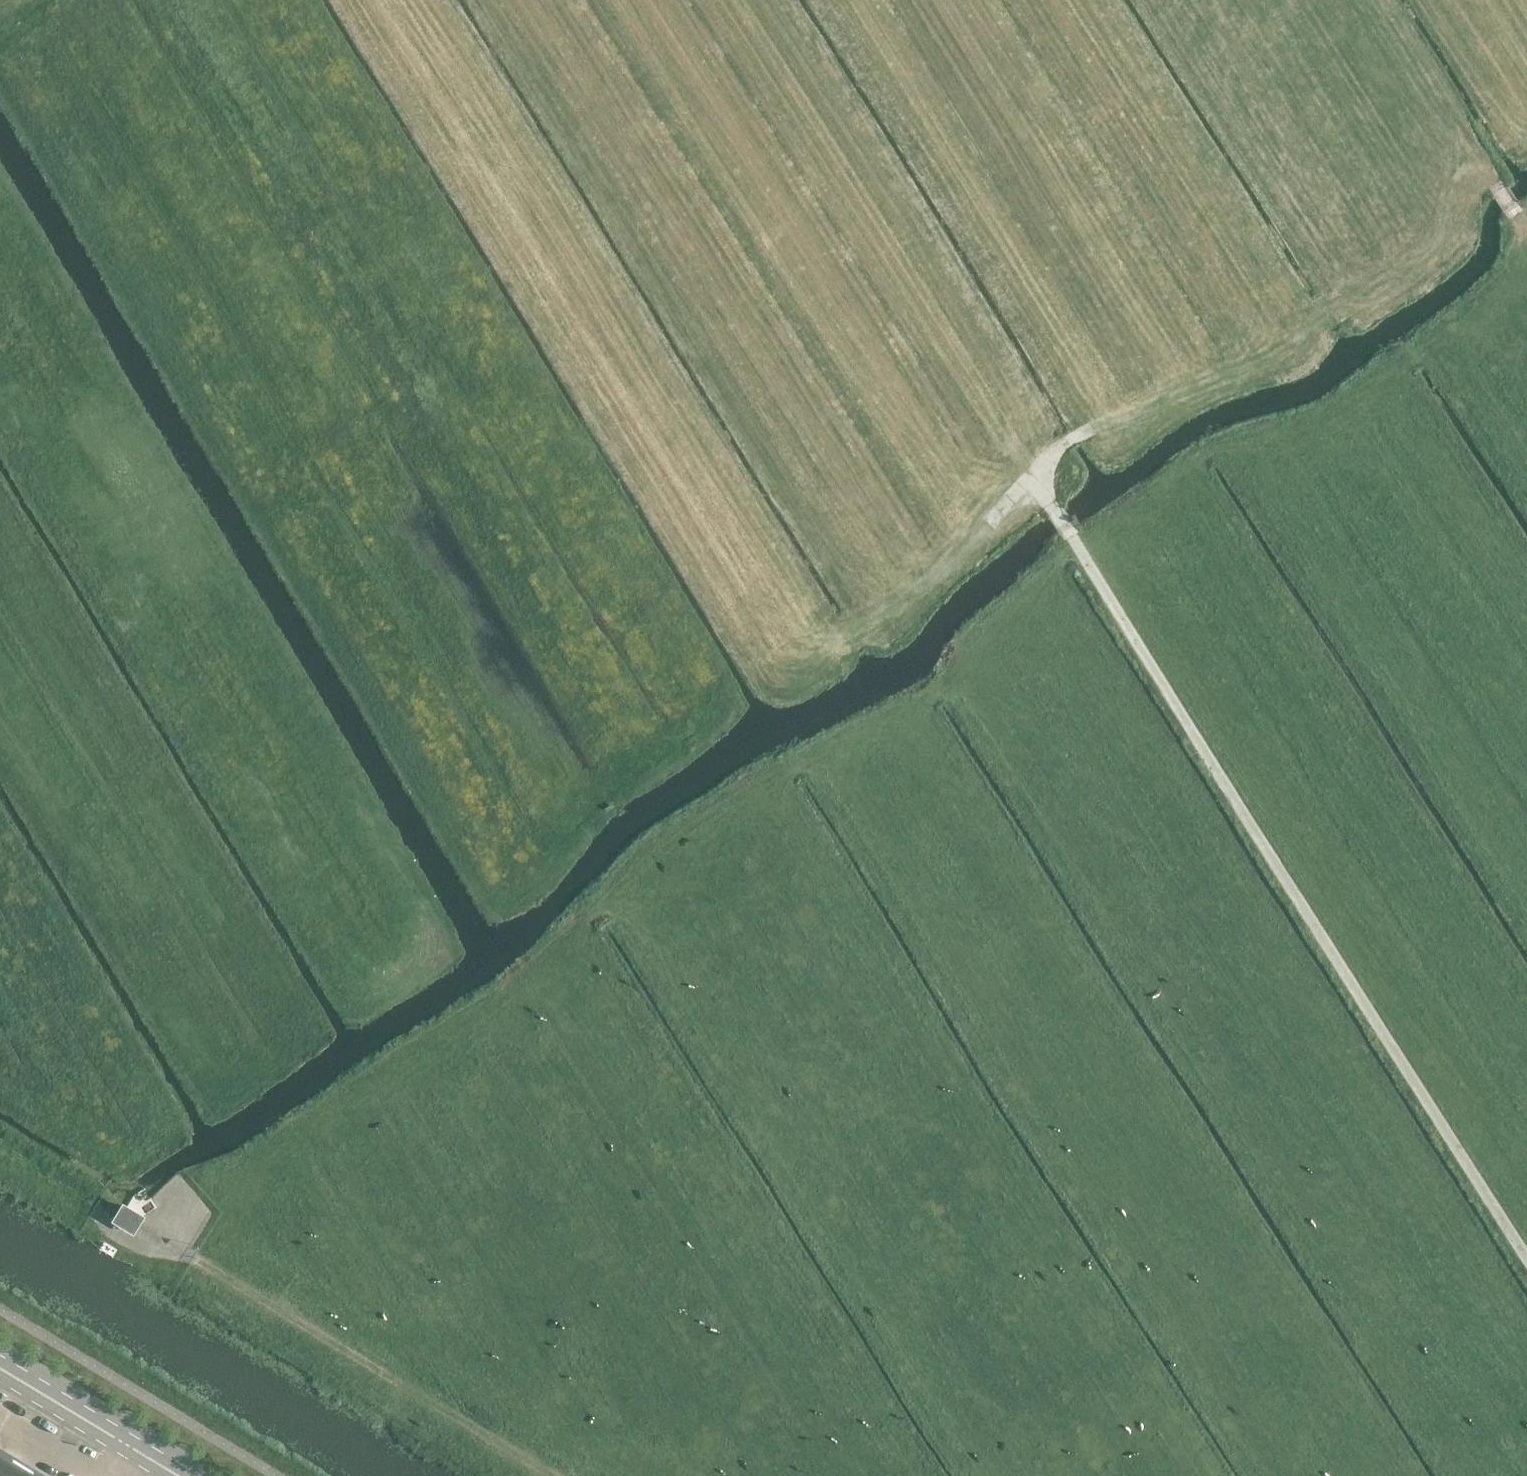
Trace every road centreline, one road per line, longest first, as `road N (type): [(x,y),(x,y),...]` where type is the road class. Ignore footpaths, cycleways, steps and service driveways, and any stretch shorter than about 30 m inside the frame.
road 1 (track): [(1526,1256),(1049,504)]
road 2 (track): [(1493,189),(1484,176),(1426,248),(1317,314),(1063,445),(922,587),(822,635)]
road 3 (track): [(545,1475),(190,1262),(88,1215)]
road 4 (secondary): [(174,1475),(0,1372)]

